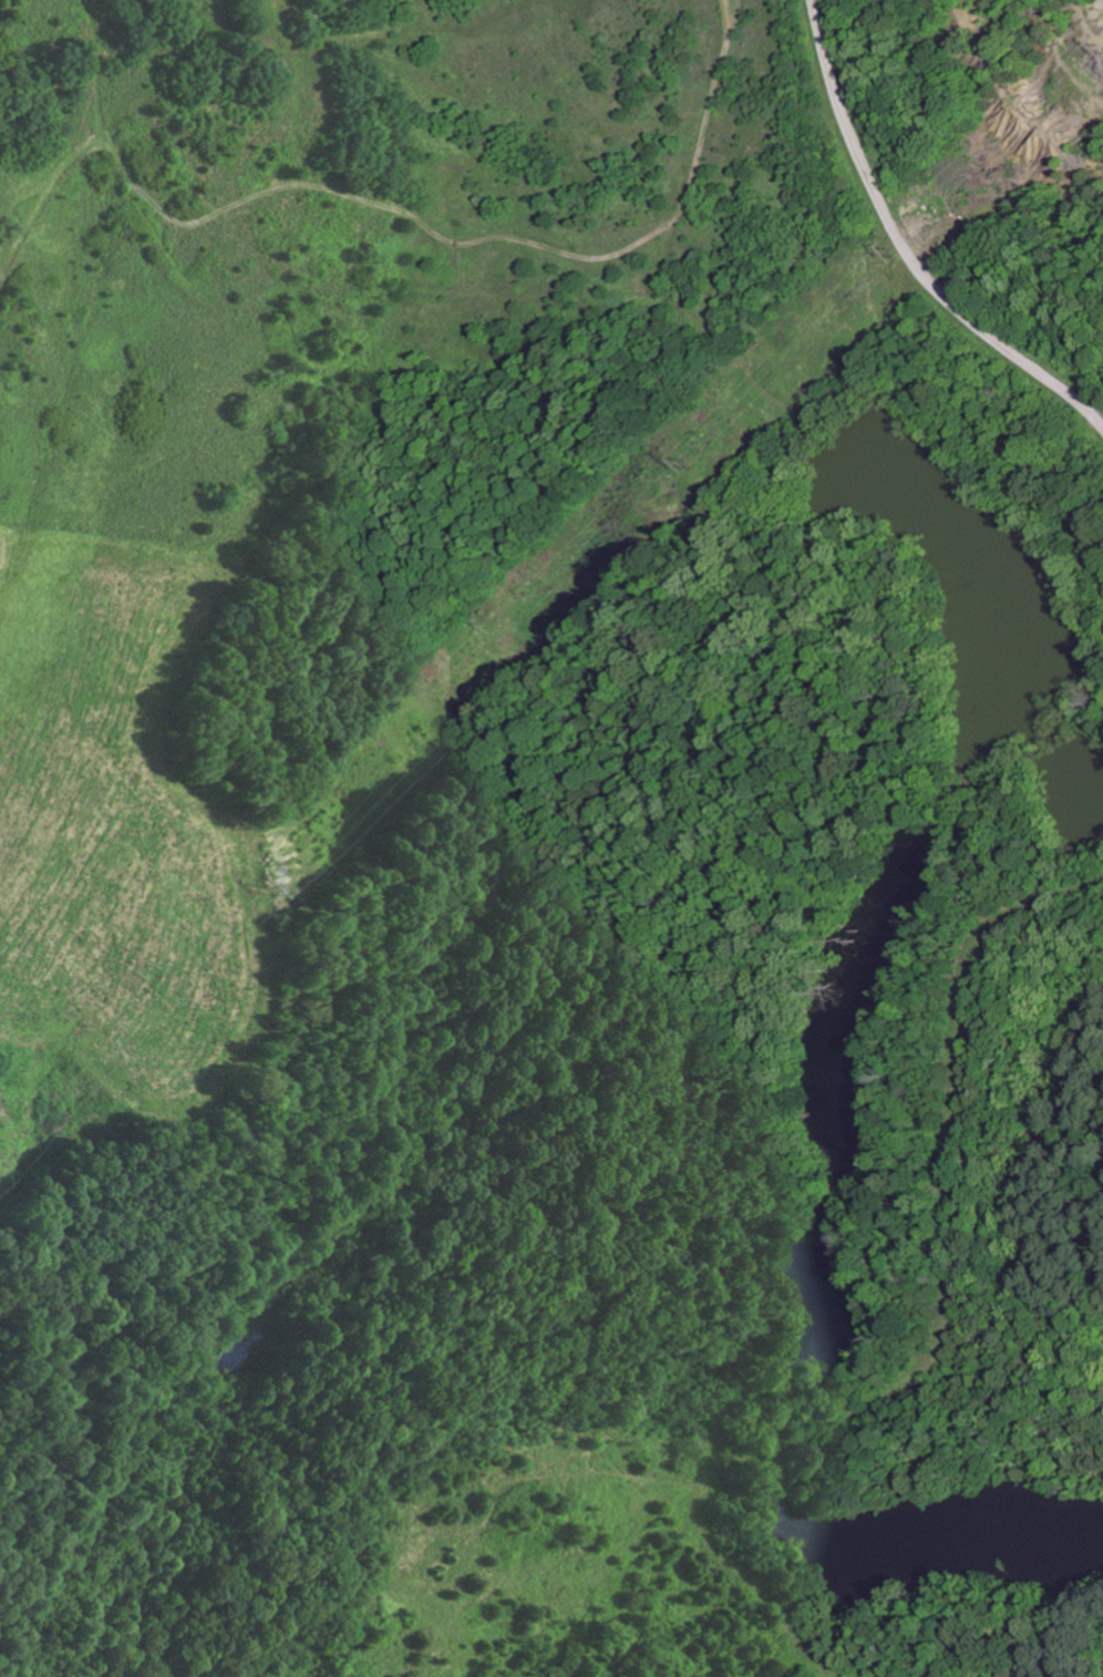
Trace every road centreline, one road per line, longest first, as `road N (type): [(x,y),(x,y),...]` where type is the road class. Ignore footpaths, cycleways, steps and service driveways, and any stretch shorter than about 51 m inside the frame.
road 1 (residential): [(1102,425),(972,322),(928,277),(863,163),(816,0)]

